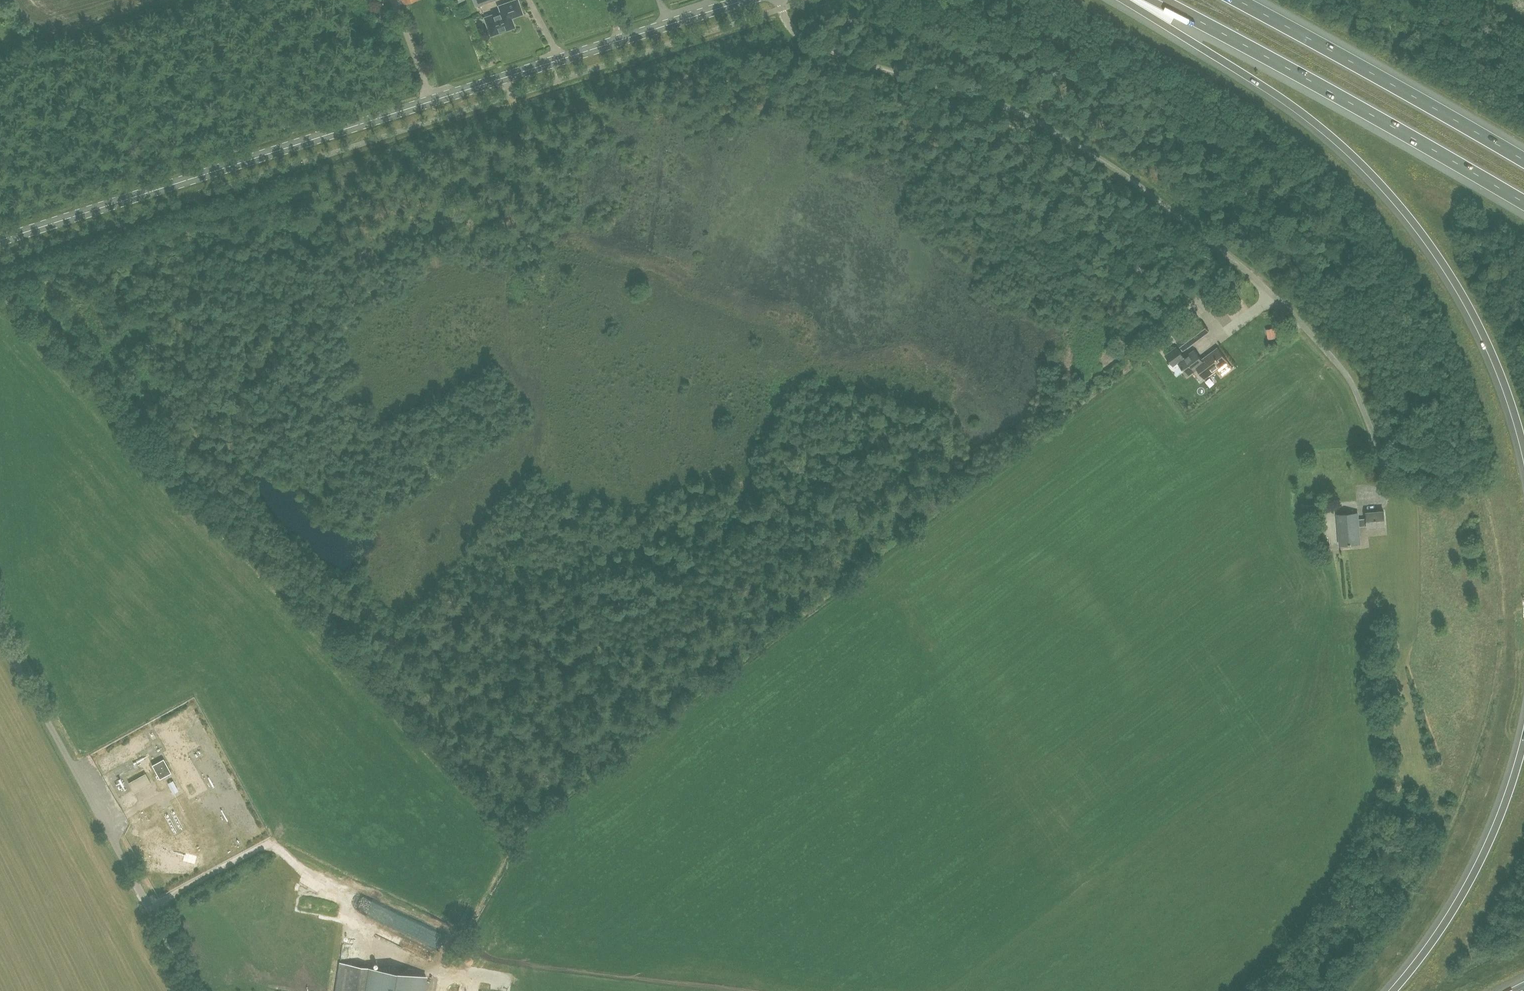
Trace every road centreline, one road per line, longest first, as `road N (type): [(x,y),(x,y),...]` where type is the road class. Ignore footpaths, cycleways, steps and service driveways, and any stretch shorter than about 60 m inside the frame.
road 1 (secondary): [(0,240),(745,0)]
road 2 (unclassified): [(1376,441),(1342,371),(1299,320),(1154,197),(1024,115),(814,44),(791,26),(778,0)]
road 3 (motorway): [(1122,0),(1303,114),(1403,209),(1495,357),(1523,449)]
road 4 (motorway): [(1160,0),(1523,203)]
road 5 (unclassified): [(196,990),(0,628)]
road 6 (motorway): [(1523,161),(1239,0)]
road 7 (motorway): [(1523,740),(1462,895),(1393,990)]

